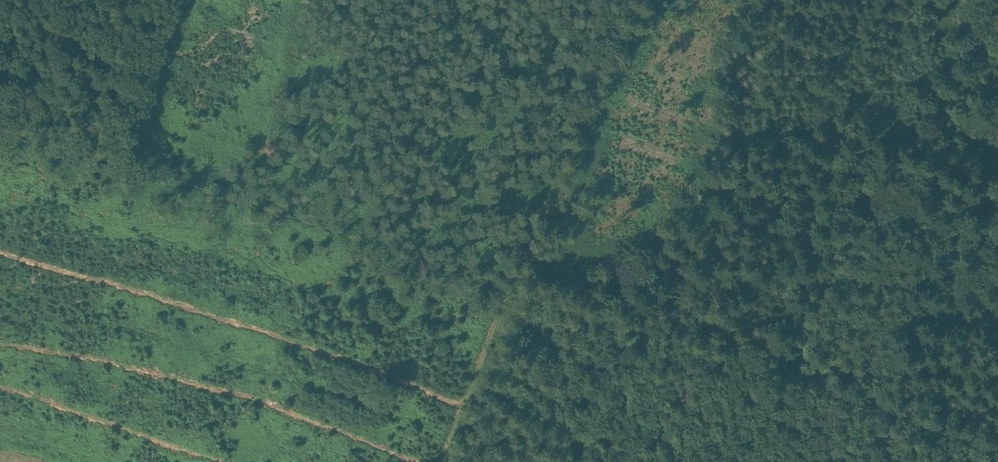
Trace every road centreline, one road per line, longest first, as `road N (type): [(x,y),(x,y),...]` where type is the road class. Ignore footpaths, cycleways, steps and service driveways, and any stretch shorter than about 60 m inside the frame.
road 1 (track): [(997,437),(0,128)]
road 2 (track): [(438,461),(510,286)]

